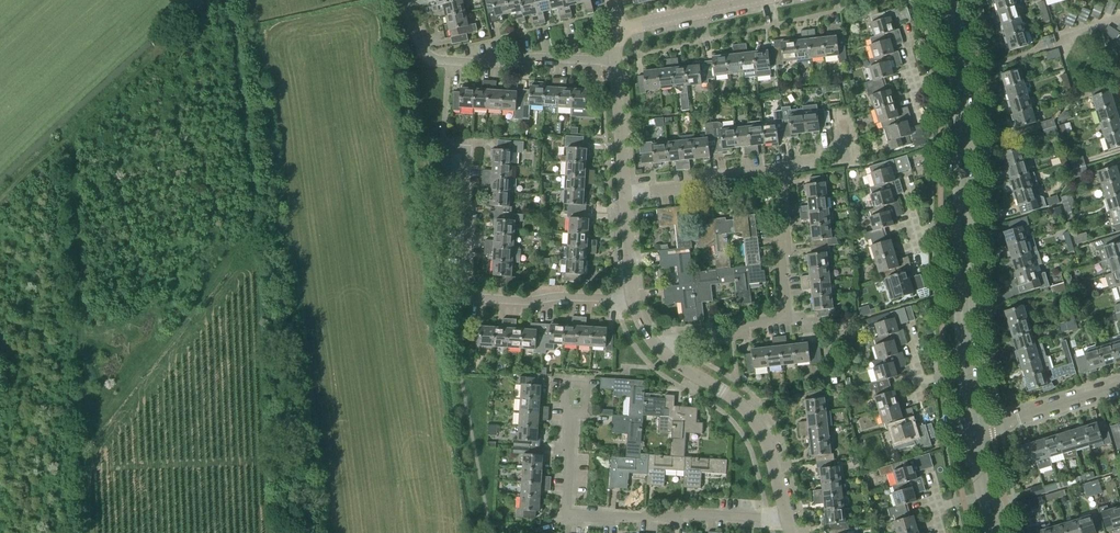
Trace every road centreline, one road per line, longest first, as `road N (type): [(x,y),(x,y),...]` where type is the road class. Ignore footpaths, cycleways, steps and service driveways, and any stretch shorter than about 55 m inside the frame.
road 1 (track): [(0,201),(217,1),(226,8),(256,231),(97,420),(88,414),(80,354),(73,146)]
road 2 (residential): [(658,349),(789,319),(778,173),(623,195)]
road 3 (residential): [(973,433),(950,0)]
road 4 (residential): [(787,521),(568,515),(567,412)]
road 5 (residential): [(632,301),(478,301),(471,144)]
road 6 (residential): [(615,60),(435,61),(405,0)]
road 7 (residential): [(658,349),(750,413),(787,521)]
road 8 (residential): [(973,433),(1119,388)]
road 9 (residential): [(615,60),(623,195)]
road 10 (residential): [(624,30),(755,0)]

